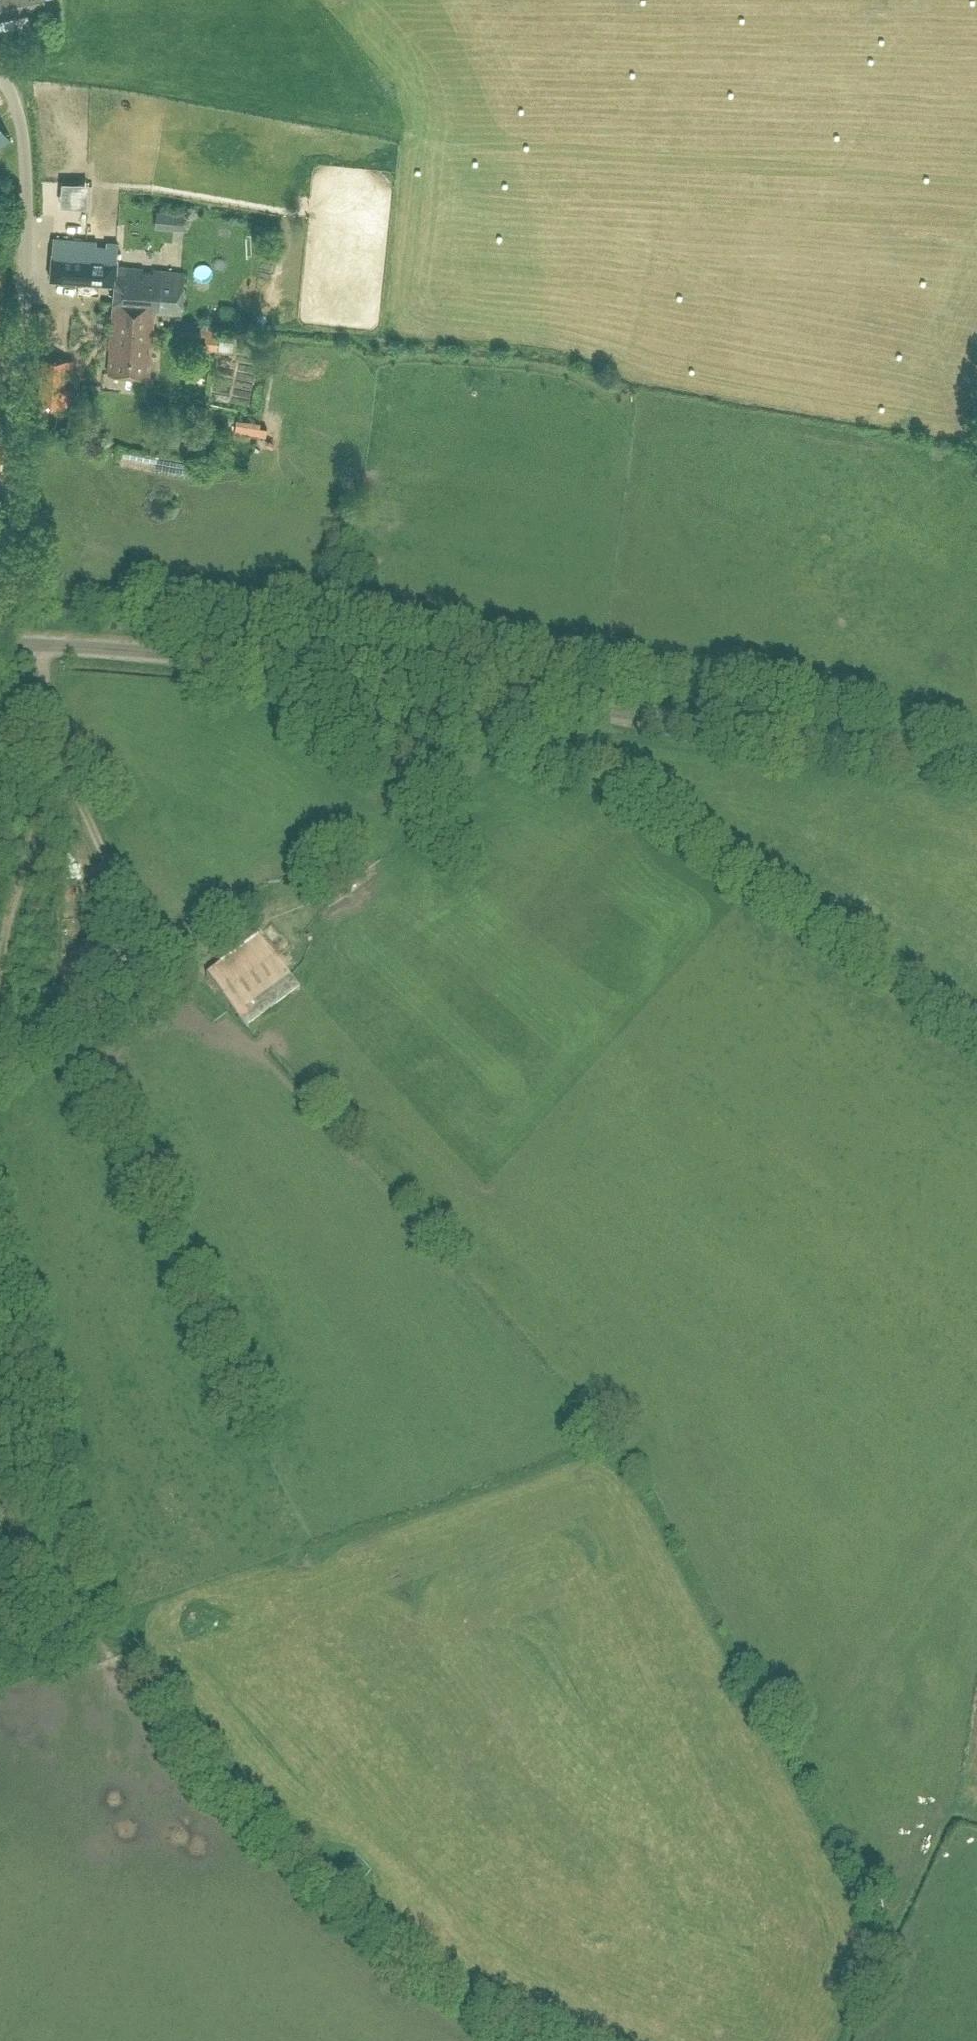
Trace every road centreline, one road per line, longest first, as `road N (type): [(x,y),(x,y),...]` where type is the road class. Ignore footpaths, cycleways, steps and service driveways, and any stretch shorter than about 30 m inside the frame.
road 1 (unclassified): [(976,775),(320,667),(1,643)]
road 2 (unclassified): [(1,643),(26,211),(22,126),(0,69)]
road 3 (track): [(0,941),(46,777),(41,644)]

